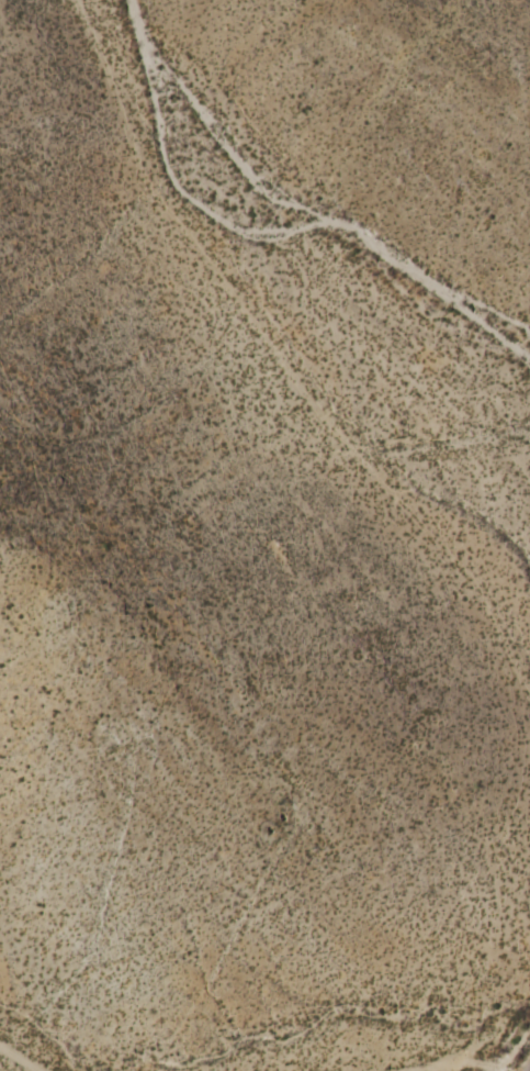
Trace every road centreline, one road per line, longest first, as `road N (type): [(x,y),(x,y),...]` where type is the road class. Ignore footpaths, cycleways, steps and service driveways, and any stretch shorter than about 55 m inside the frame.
road 1 (track): [(74,0),(155,191),(307,398),(482,600),(529,698)]

